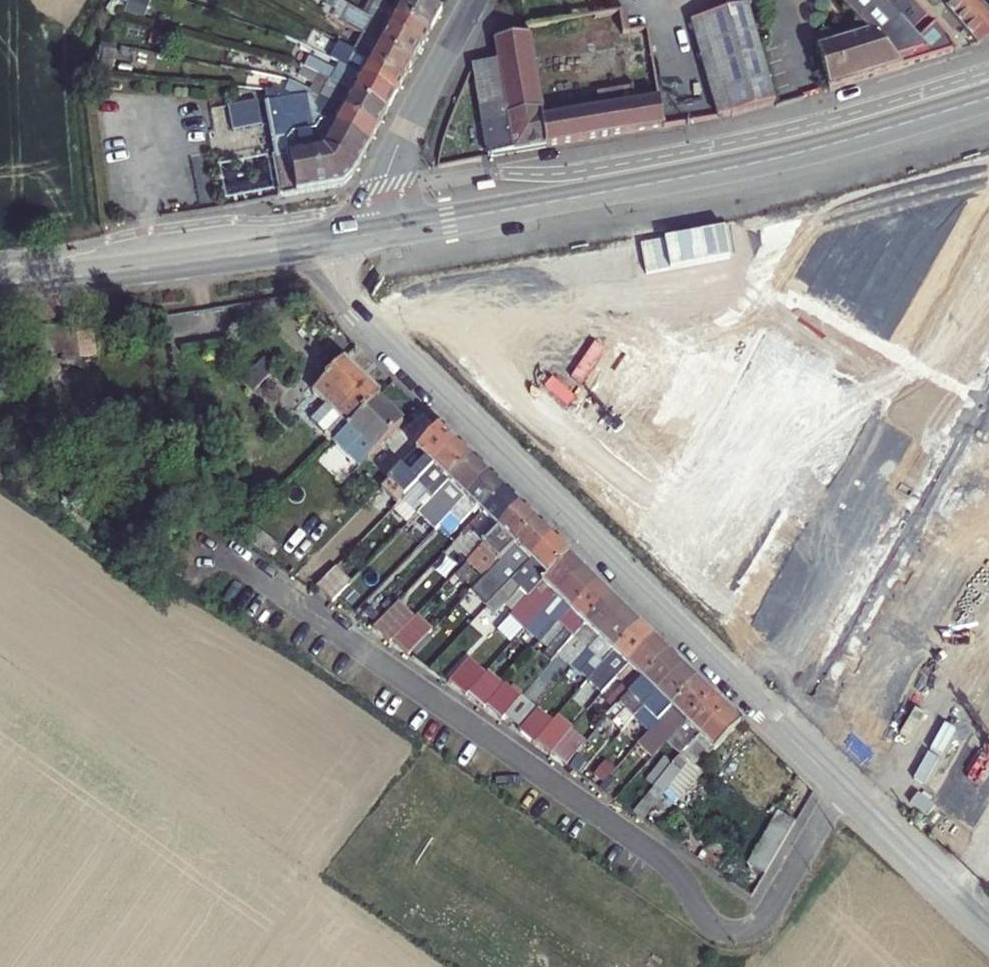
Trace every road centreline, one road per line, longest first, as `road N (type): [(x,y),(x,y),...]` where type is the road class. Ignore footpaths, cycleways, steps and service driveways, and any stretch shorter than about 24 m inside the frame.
road 1 (residential): [(327,244),(334,280),(361,323),(988,926)]
road 2 (primary): [(385,232),(757,163),(988,97)]
road 3 (primary): [(0,286),(327,244)]
road 4 (residential): [(385,232),(380,202),(389,165),(478,0)]

